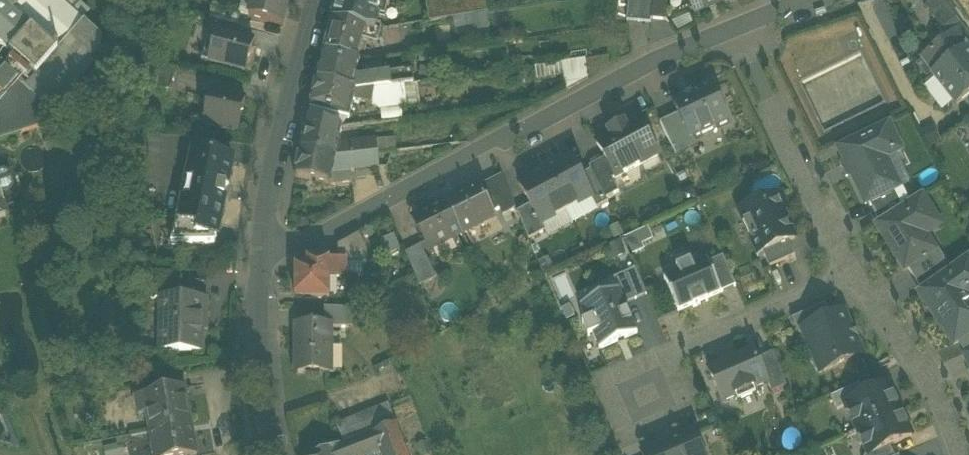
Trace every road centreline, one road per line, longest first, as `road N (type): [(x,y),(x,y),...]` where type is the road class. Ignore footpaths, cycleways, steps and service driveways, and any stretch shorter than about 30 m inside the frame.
road 1 (residential): [(262,252),(308,248),(744,28)]
road 2 (residential): [(865,271),(613,380)]
road 3 (residential): [(865,271),(744,28)]
road 4 (residential): [(262,252),(286,86),(313,0)]
road 5 (residential): [(964,454),(936,385),(865,271)]
road 6 (residential): [(279,454),(262,252)]

